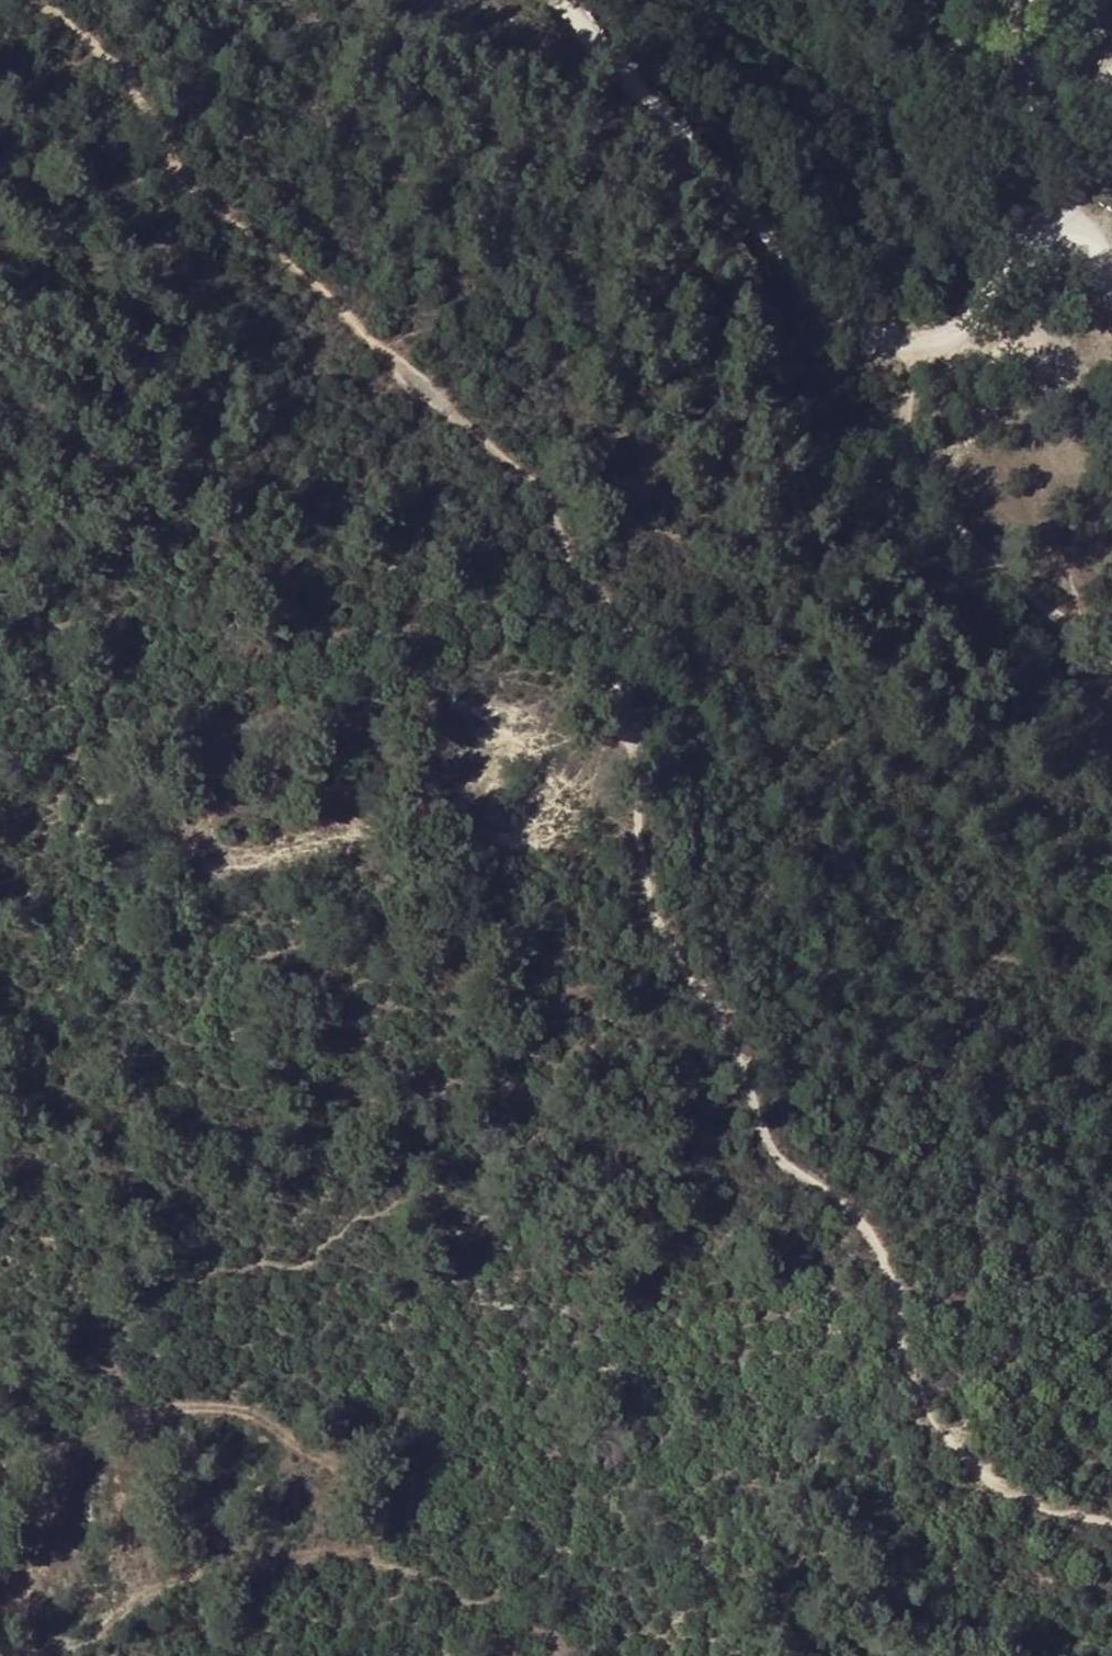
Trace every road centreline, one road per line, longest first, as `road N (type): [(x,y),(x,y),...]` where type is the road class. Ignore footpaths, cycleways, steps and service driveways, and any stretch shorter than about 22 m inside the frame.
road 1 (track): [(1111,280),(1074,236),(1022,233),(1003,274),(951,324),(911,332),(861,309),(574,0)]

